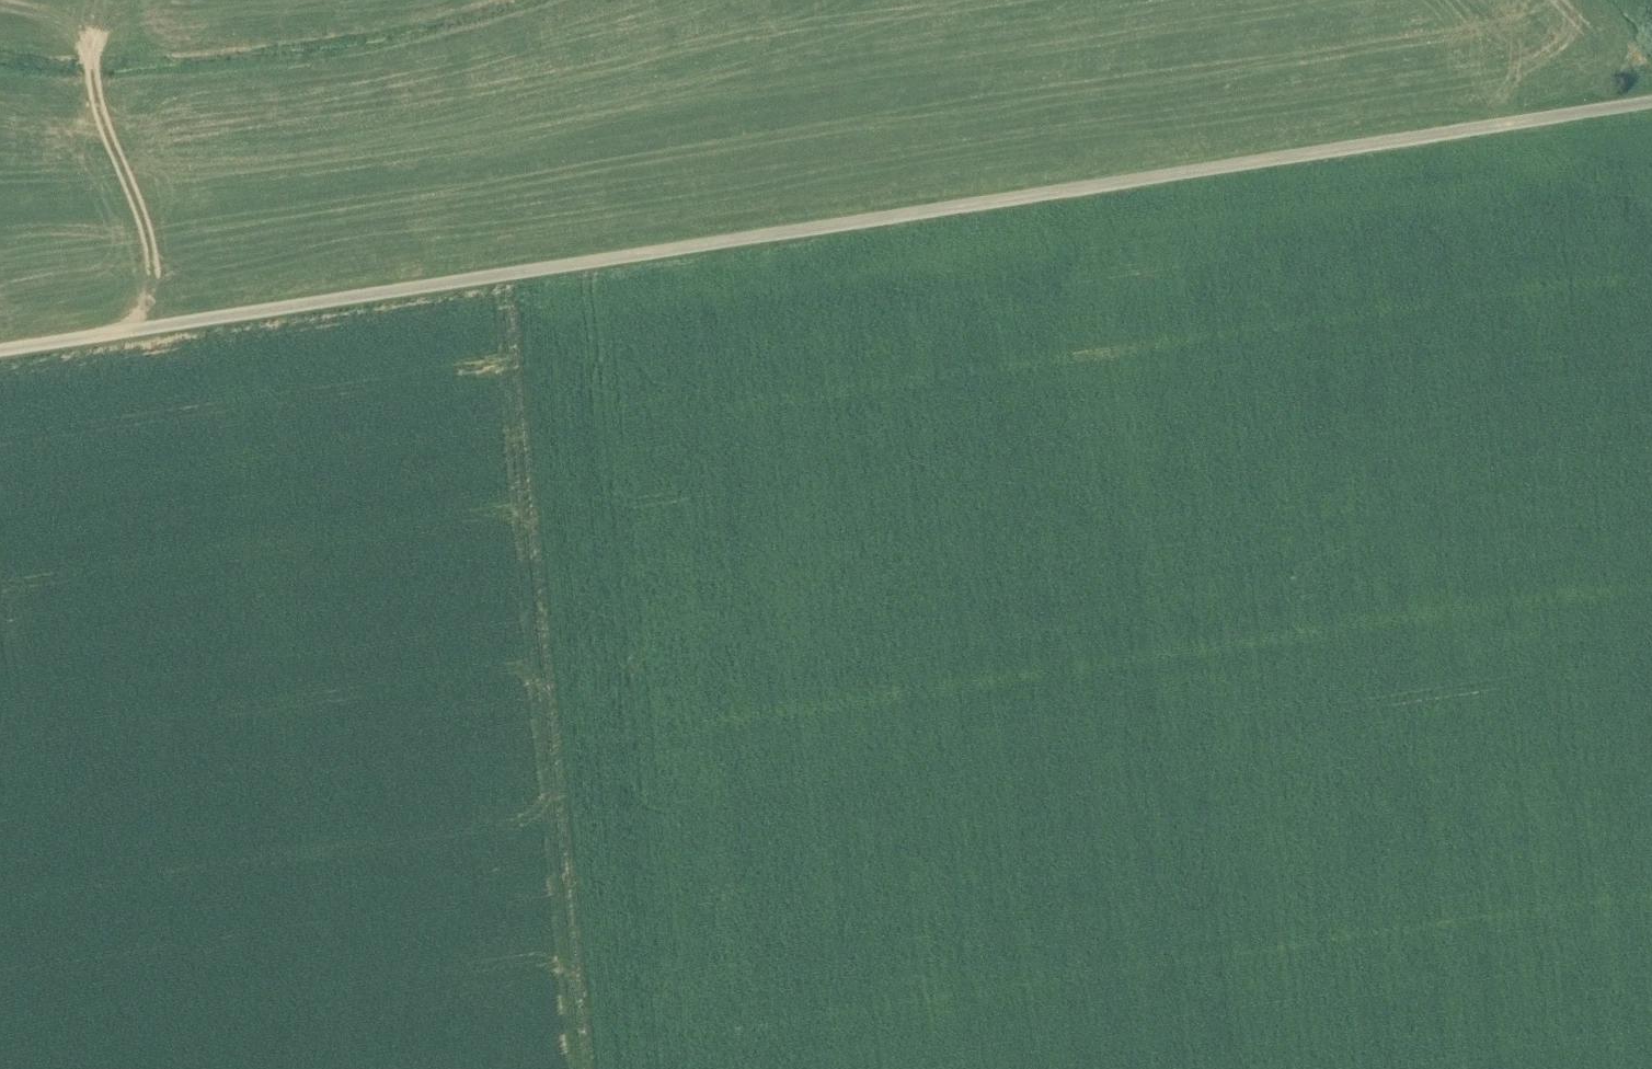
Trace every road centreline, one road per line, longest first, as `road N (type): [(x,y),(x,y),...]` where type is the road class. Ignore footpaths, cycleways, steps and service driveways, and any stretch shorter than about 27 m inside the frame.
road 1 (unclassified): [(1651,101),(0,351)]

